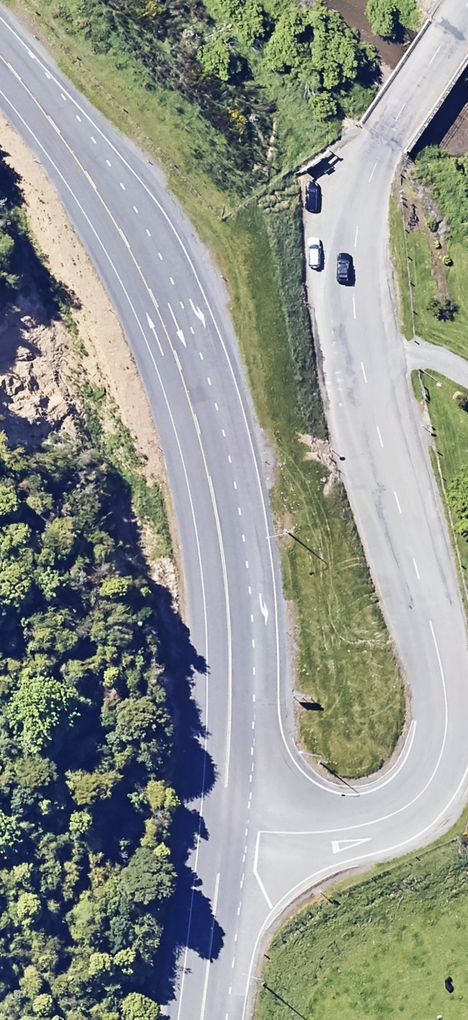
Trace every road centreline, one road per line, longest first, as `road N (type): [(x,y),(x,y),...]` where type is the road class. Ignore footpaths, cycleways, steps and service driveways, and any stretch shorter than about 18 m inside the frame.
road 1 (tertiary): [(224,823),(285,833),(375,821),(429,783),(442,751),(447,709),(439,660),(363,363),(355,244),(390,131),(467,3)]
road 2 (trunk): [(0,59),(86,169),(123,231),(181,380),(218,530),(229,707),(224,823)]
road 3 (trunk): [(224,823),(200,1019)]

